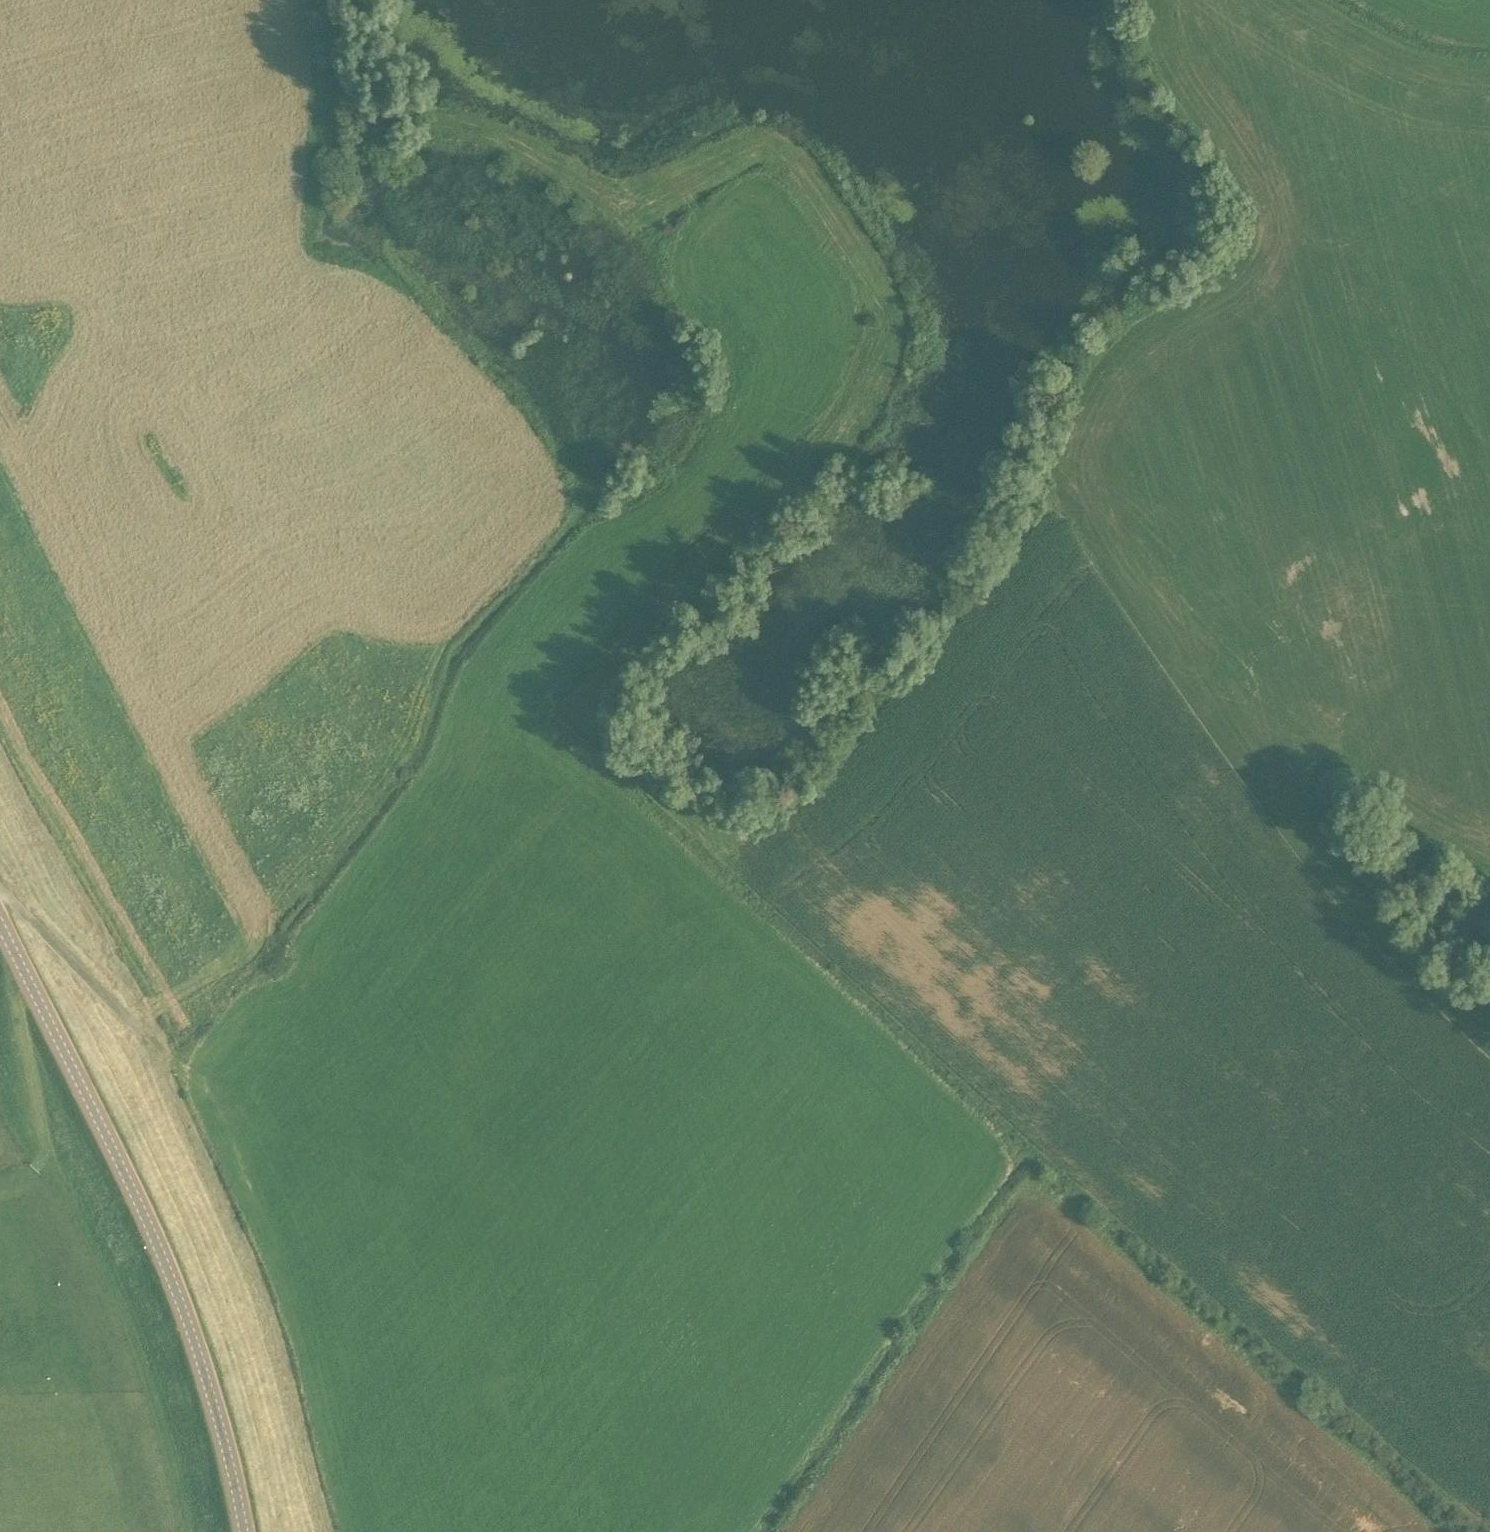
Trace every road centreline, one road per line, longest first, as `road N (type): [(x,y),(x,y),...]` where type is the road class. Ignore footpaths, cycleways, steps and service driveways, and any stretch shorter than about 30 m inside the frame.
road 1 (tertiary): [(250,1531),(223,1406),(157,1223),(0,909)]

